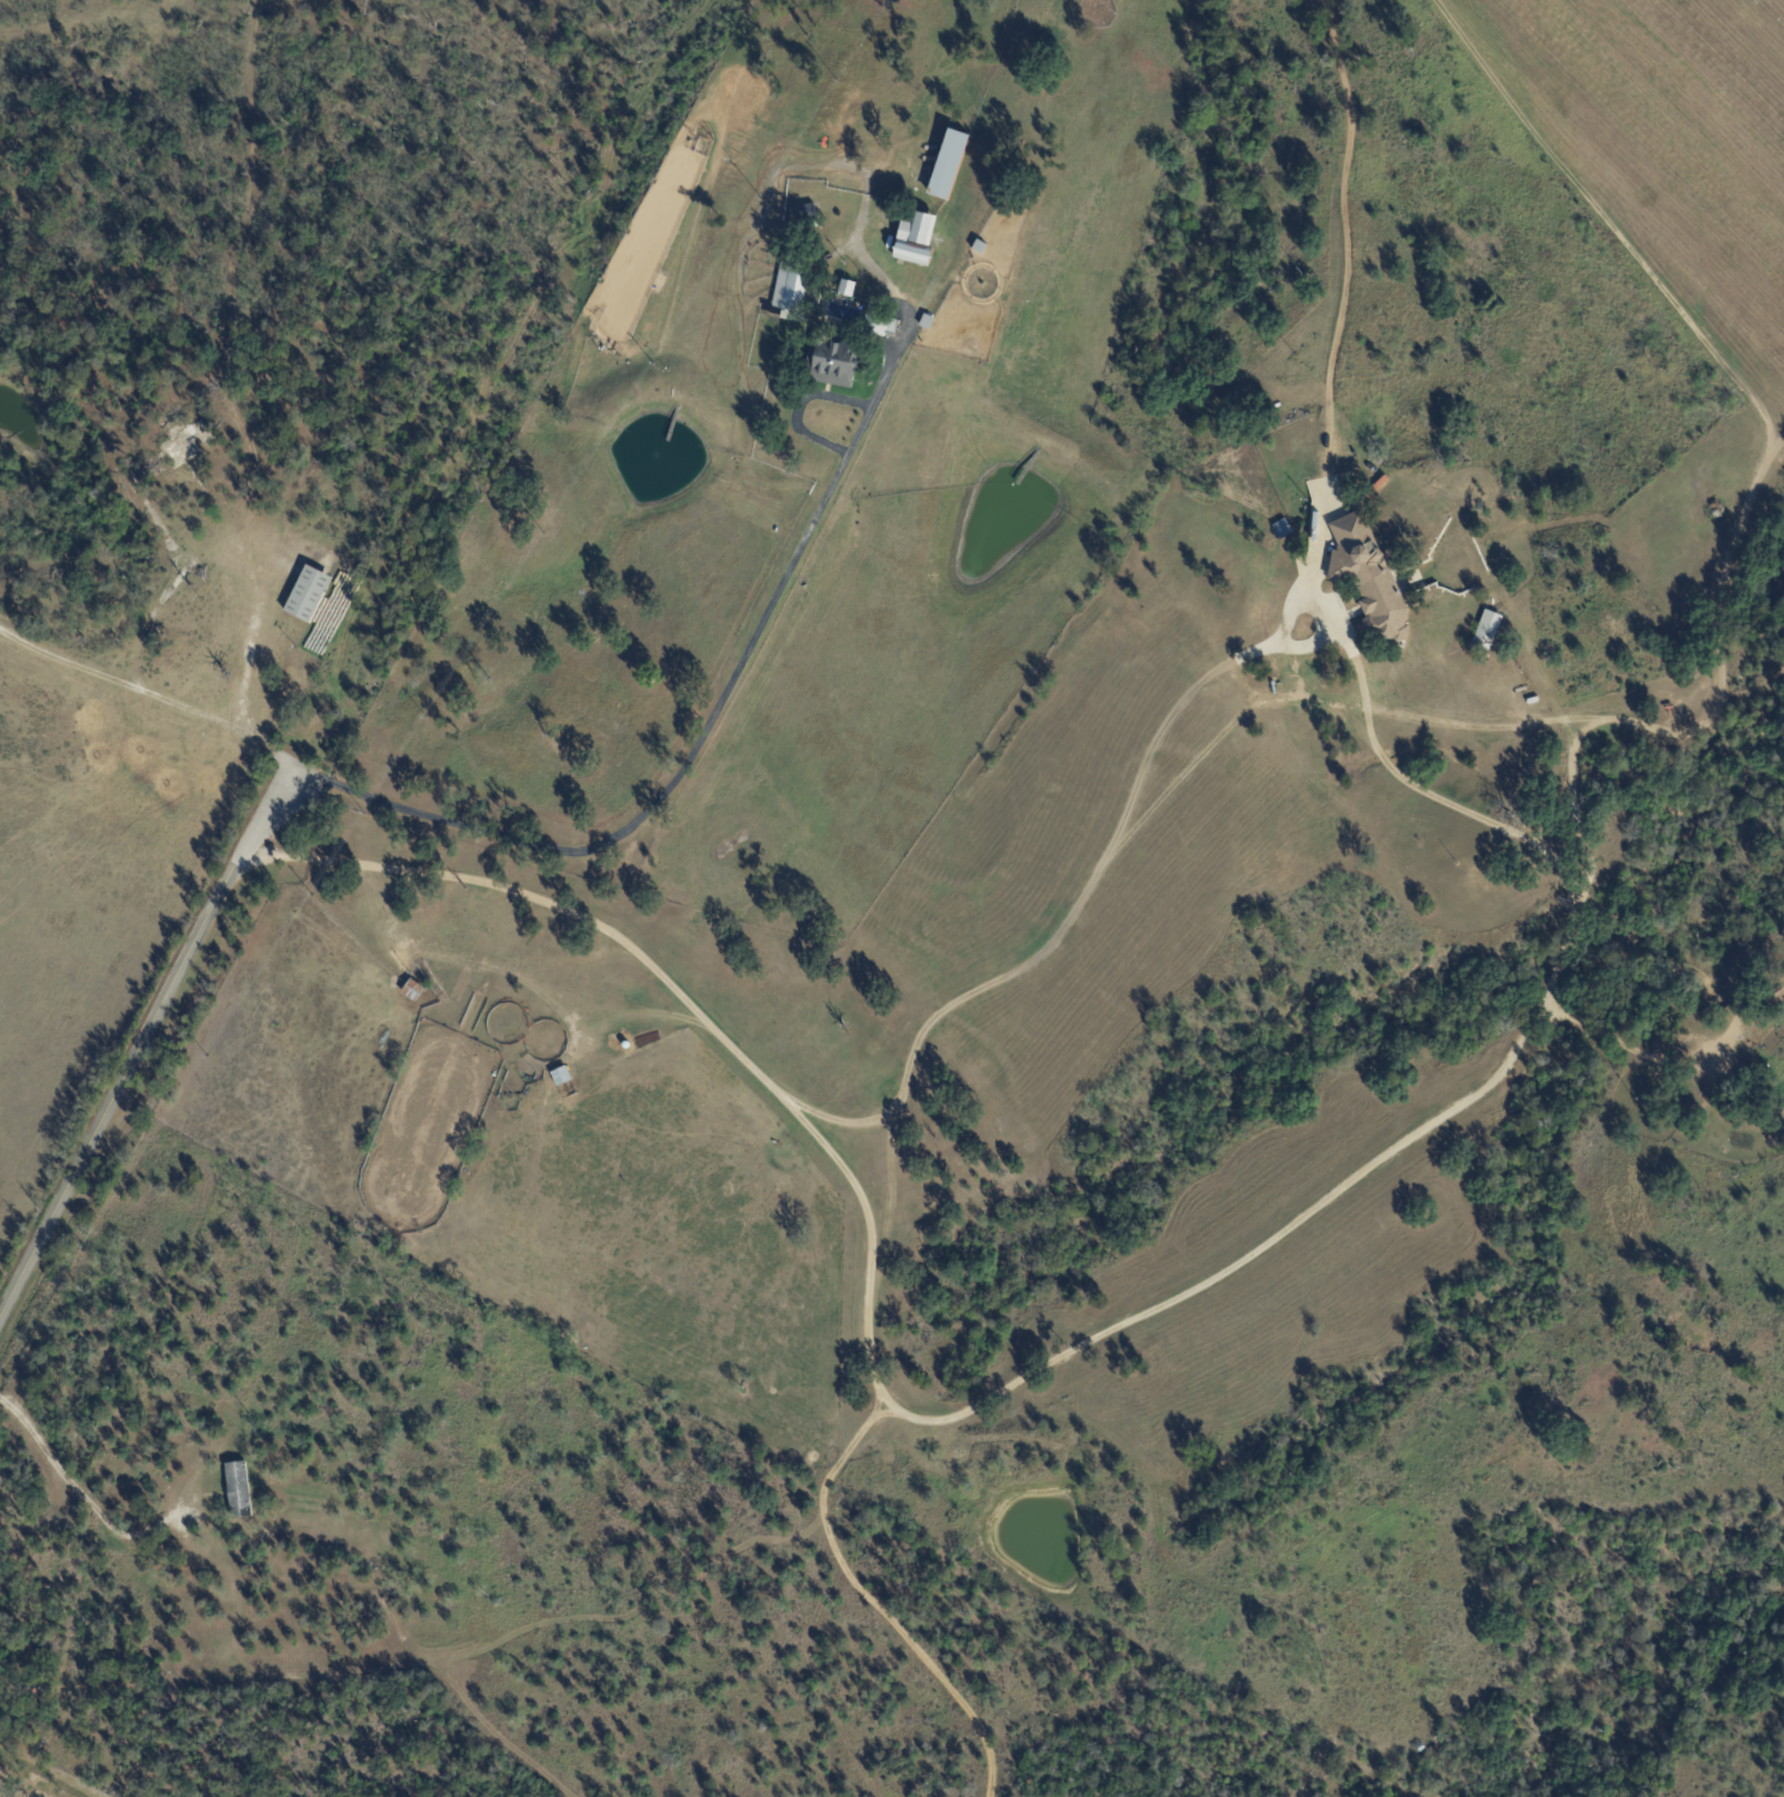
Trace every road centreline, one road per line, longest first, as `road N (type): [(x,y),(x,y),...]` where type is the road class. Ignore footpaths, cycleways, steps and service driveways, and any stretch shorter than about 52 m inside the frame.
road 1 (residential): [(0,1317),(289,764)]

